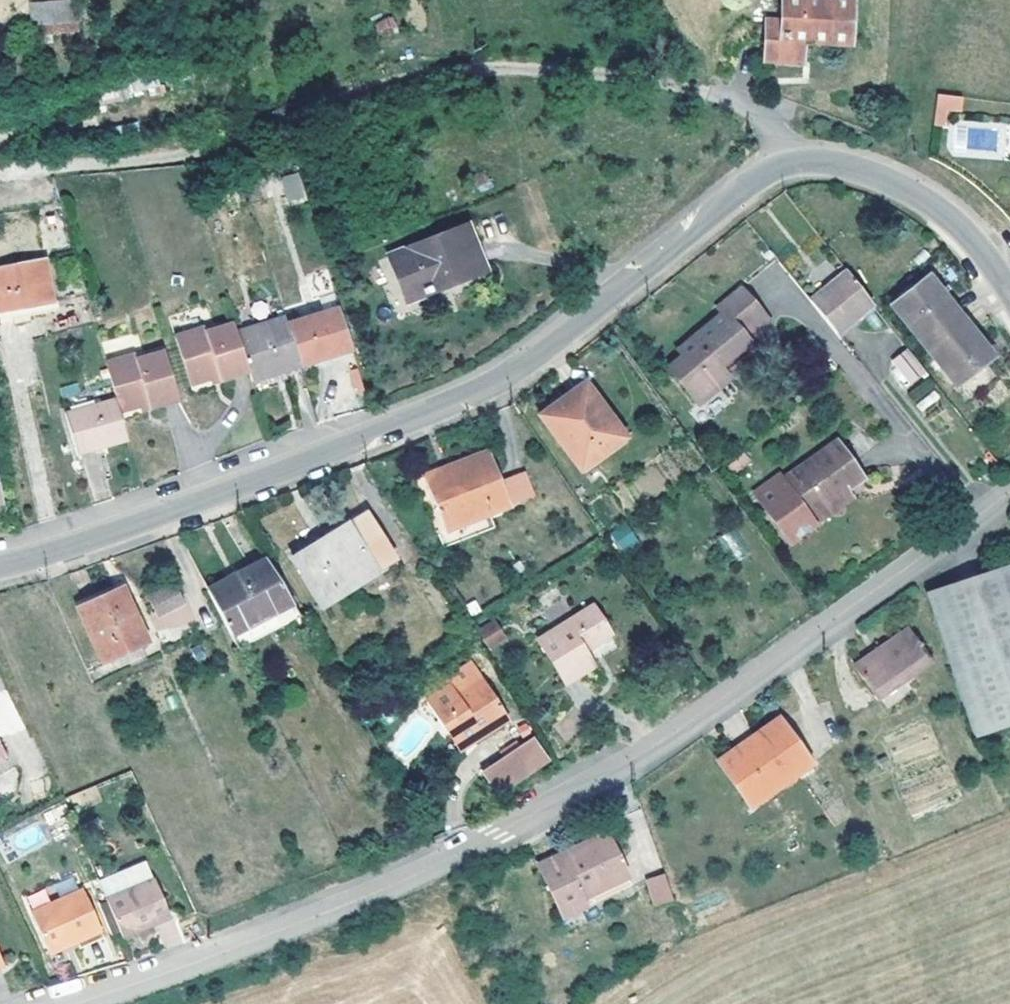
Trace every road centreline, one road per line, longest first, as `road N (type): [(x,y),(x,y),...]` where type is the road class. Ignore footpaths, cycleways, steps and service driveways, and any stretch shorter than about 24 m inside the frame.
road 1 (tertiary): [(0,566),(345,446),(493,380),(778,168),(842,164),(904,187),(962,228),(1009,296)]
road 2 (residential): [(1009,499),(732,701),(605,782),(427,876),(92,1003)]
road 3 (track): [(798,163),(754,115),(693,88),(489,67),(368,90),(183,154),(0,168)]

